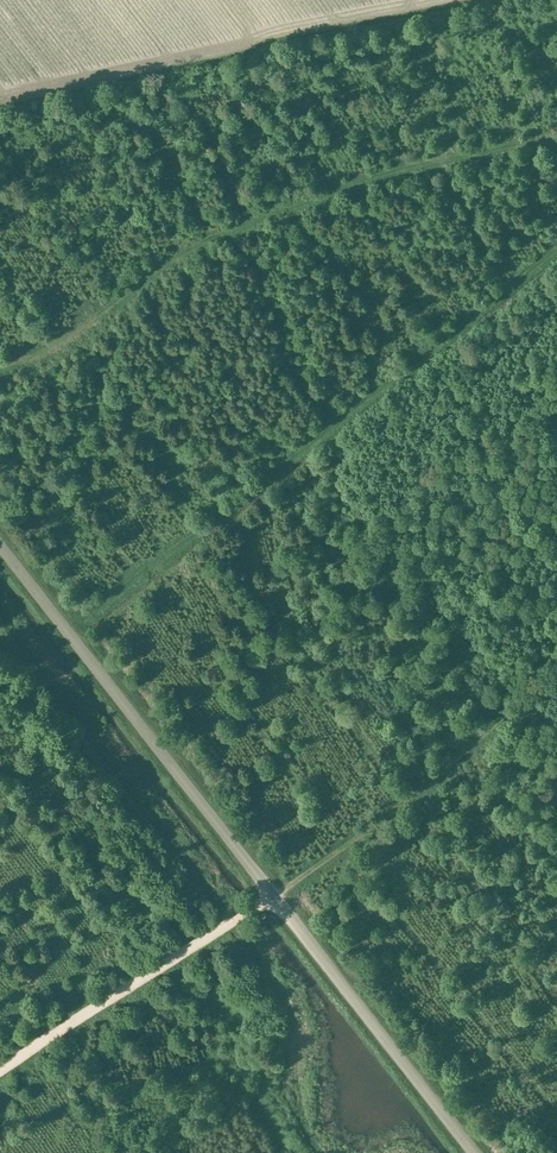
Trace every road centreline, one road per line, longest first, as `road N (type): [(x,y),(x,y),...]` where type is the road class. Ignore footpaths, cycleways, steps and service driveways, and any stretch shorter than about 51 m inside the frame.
road 1 (unclassified): [(473,1152),(0,547)]
road 2 (track): [(0,1070),(312,869),(444,770),(556,670)]
road 3 (track): [(62,626),(207,526),(556,250)]
road 4 (track): [(0,364),(60,342),(186,251),(284,206),(407,165),(556,140)]

